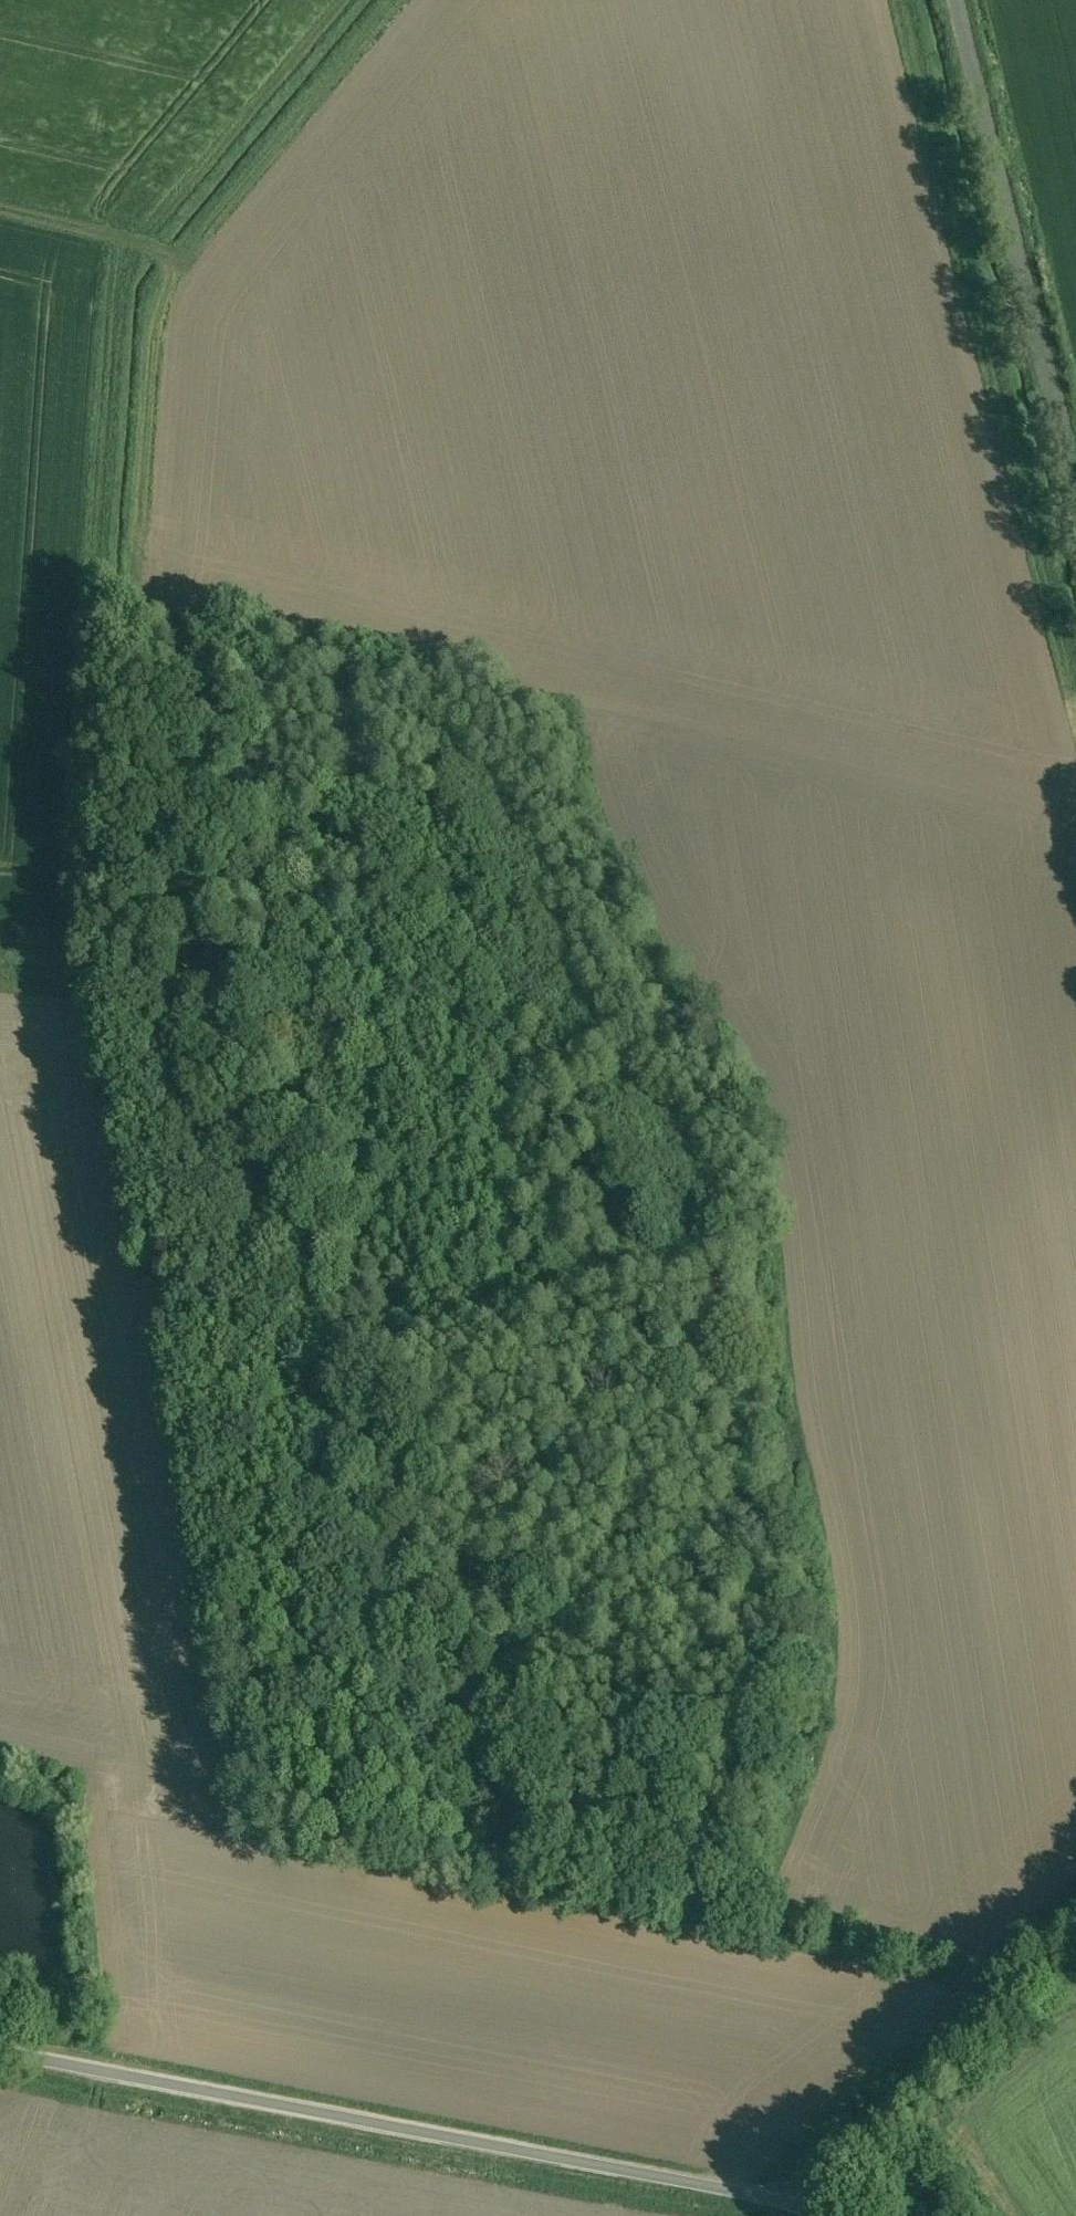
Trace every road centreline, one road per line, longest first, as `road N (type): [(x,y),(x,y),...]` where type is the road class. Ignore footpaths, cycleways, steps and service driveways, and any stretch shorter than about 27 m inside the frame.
road 1 (unclassified): [(1075,1950),(794,2203),(0,2056)]
road 2 (unclassified): [(1075,496),(954,0)]

